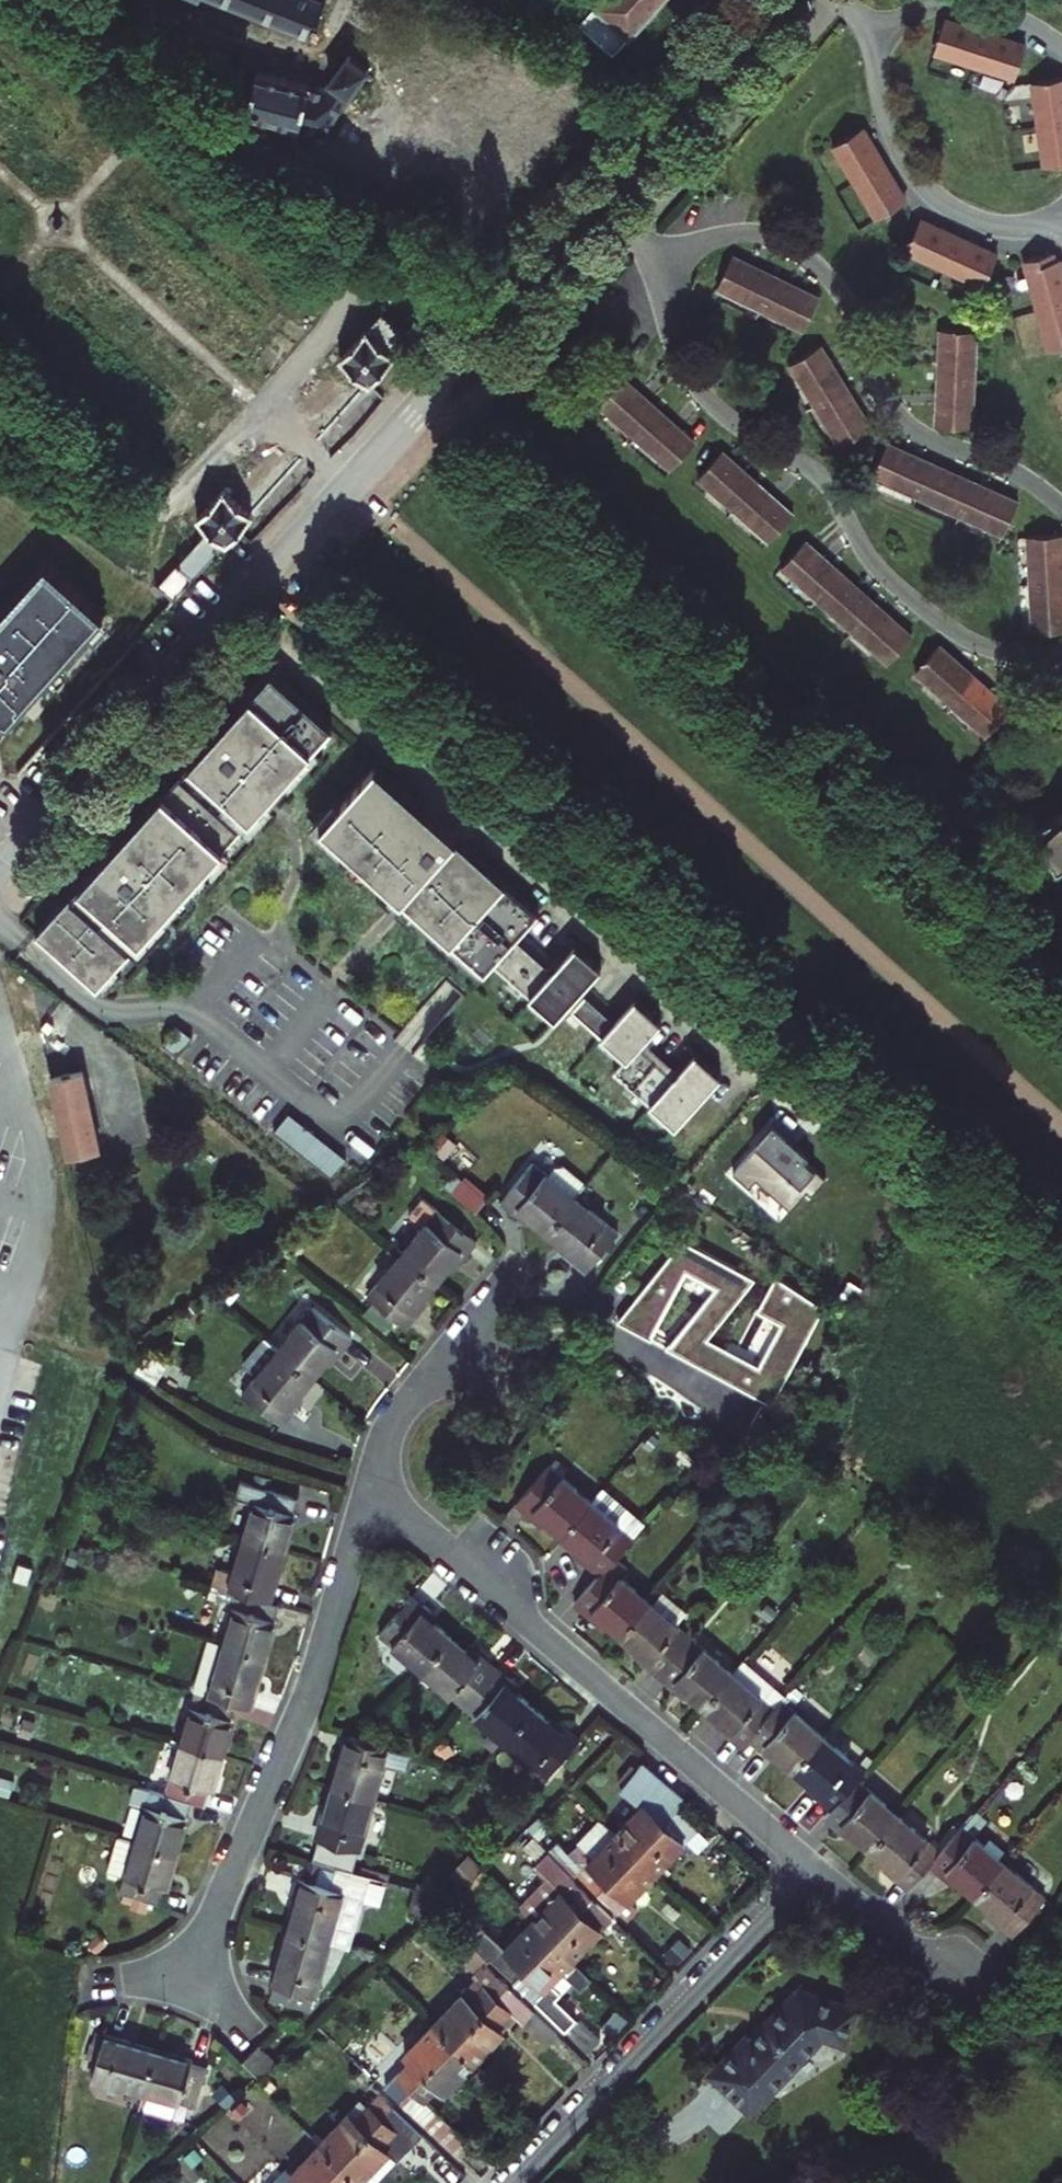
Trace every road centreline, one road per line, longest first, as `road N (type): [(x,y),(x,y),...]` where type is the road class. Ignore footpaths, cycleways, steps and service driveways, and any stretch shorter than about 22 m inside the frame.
road 1 (residential): [(0,871),(601,200)]
road 2 (residential): [(813,1869),(368,1482)]
road 3 (residential): [(1061,654),(1010,654),(970,641),(890,581),(821,477),(742,430),(696,381),(671,330),(661,284)]
road 4 (residential): [(368,1482),(303,1708),(185,1980)]
road 5 (residential): [(663,263),(695,243),(736,233),(794,244),(839,289),(898,416),(1012,470),(1061,507)]
road 6 (residential): [(813,1869),(513,2182)]
road 7 (residential): [(1061,217),(1028,227),(988,224),(932,192),(891,123),(873,26)]
road 8 (residential): [(601,200),(782,0)]
road 9 (residential): [(368,1482),(399,1409),(513,1268)]
road 10 (residential): [(949,1962),(896,1940),(813,1869)]

